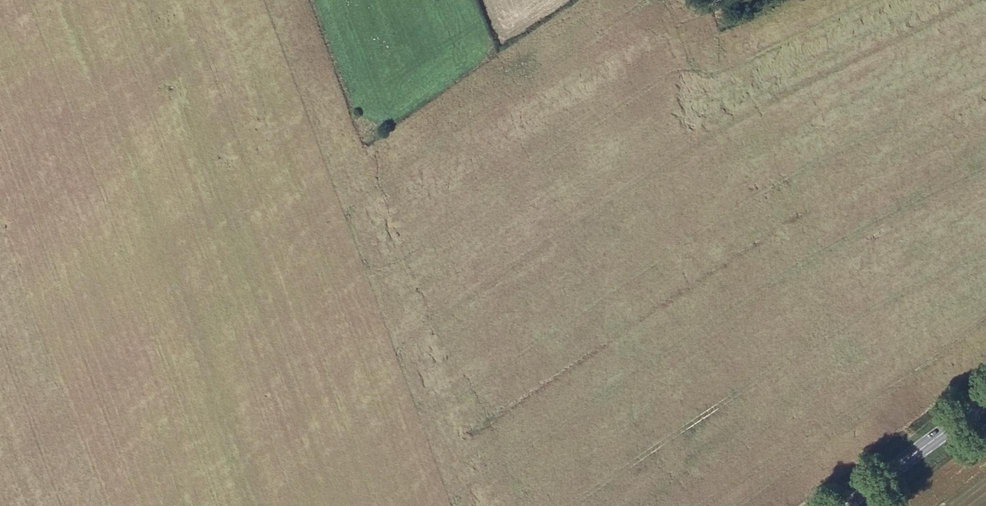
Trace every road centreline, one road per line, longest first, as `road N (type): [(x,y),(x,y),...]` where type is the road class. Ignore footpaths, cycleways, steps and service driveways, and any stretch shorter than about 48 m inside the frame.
road 1 (secondary): [(985,397),(839,505)]

